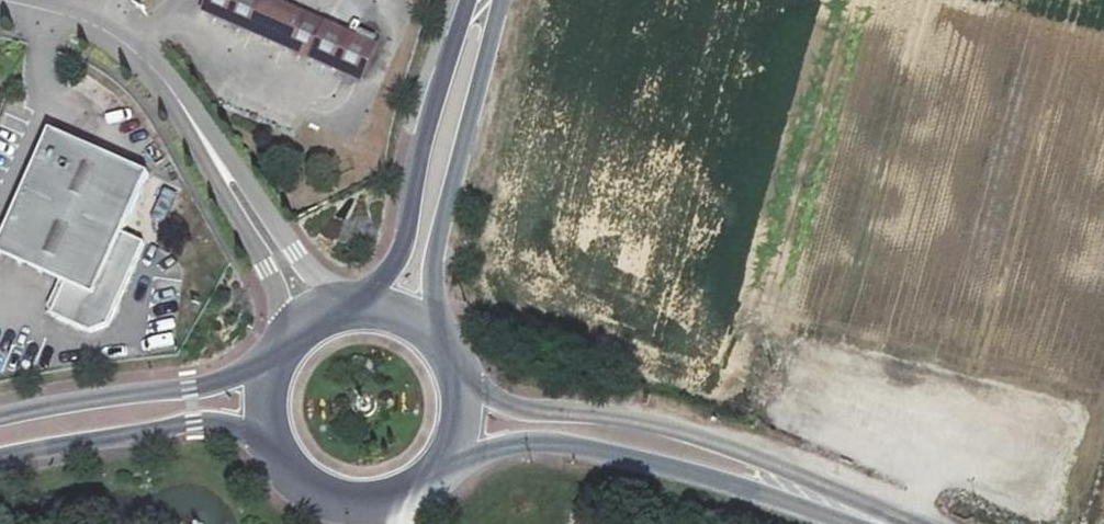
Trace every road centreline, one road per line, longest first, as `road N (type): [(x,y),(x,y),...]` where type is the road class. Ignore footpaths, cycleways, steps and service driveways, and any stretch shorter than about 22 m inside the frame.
road 1 (secondary): [(430,329),(435,233),(494,0)]
road 2 (secondary): [(440,475),(483,453),(539,442),(718,479),(764,477)]
road 3 (secondary): [(468,0),(422,141),(398,249),(368,305)]
road 4 (secondary): [(764,477),(734,450),(641,421),(535,411),(464,385)]
road 5 (residential): [(227,178),(157,68),(67,14),(1,0)]
road 6 (secondary): [(271,364),(233,386),(0,420)]
road 7 (secondary): [(0,456),(194,426),(268,441)]
road 8 (secondary): [(268,441),(282,468),(331,503),(392,504),(440,475)]
road 9 (residential): [(227,178),(287,340)]
road 10 (residential): [(337,309),(227,178)]
road 11 (secondary): [(764,477),(886,523)]

